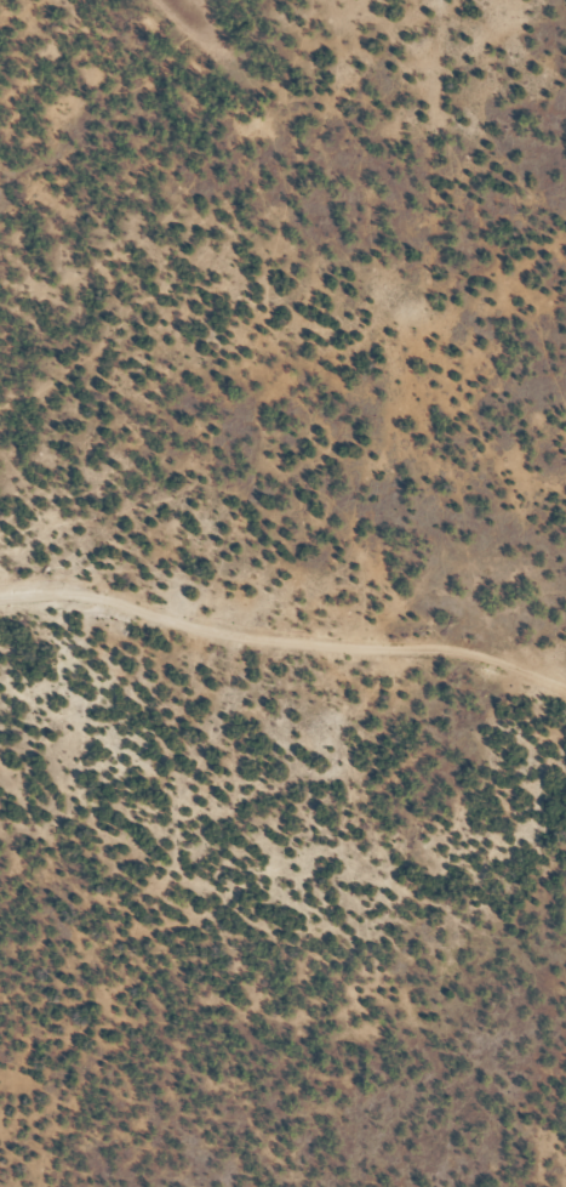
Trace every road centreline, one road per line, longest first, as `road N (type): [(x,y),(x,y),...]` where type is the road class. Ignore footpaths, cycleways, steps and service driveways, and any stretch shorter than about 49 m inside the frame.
road 1 (residential): [(0,621),(212,621),(565,678)]

